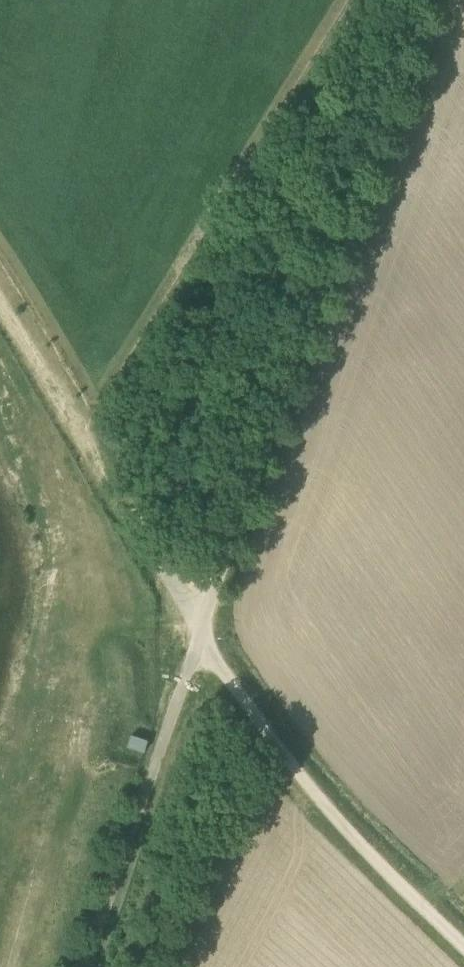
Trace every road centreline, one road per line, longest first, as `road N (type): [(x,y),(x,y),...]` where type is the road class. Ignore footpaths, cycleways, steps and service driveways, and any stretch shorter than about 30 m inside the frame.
road 1 (unclassified): [(421,0),(202,636)]
road 2 (unclassified): [(202,636),(262,732),(339,824),(463,947)]
road 3 (track): [(0,298),(202,636)]
road 4 (unclassified): [(202,636),(87,966)]

